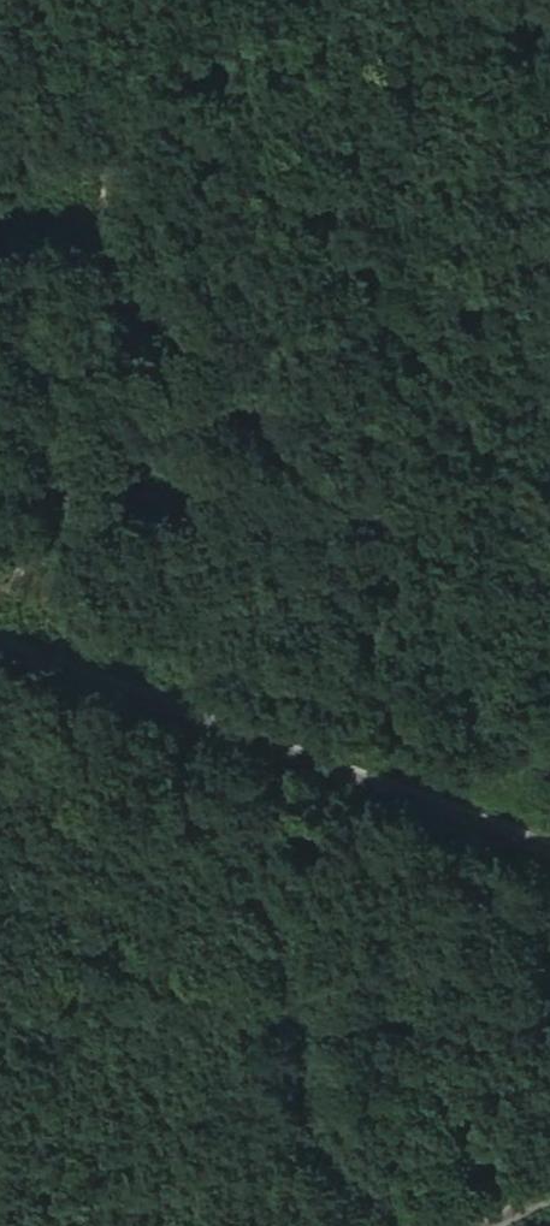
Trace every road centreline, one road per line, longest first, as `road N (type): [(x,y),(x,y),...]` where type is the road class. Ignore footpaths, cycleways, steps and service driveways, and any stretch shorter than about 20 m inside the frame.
road 1 (track): [(0,632),(549,829)]

